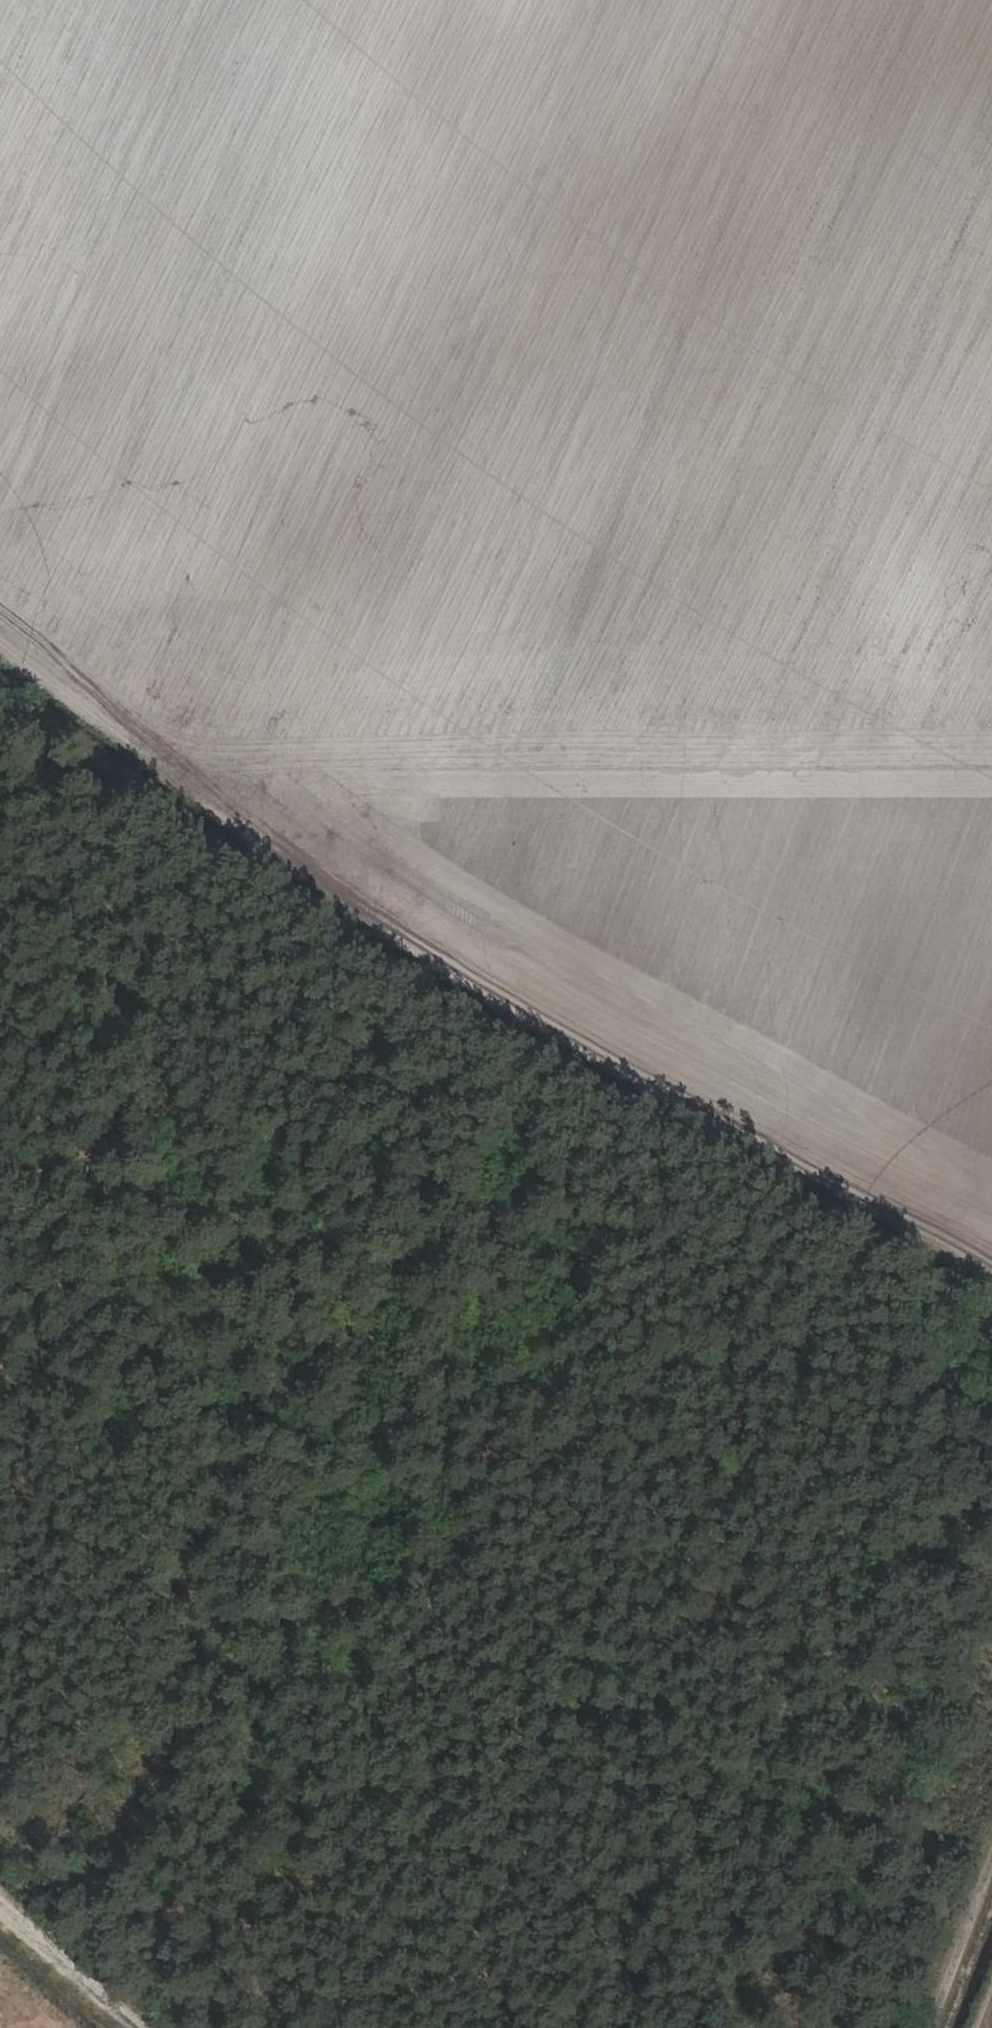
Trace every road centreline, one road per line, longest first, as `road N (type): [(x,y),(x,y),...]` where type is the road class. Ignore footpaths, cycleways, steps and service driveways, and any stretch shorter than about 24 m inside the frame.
road 1 (track): [(0,1895),(160,2027)]
road 2 (track): [(933,2027),(991,1874)]

